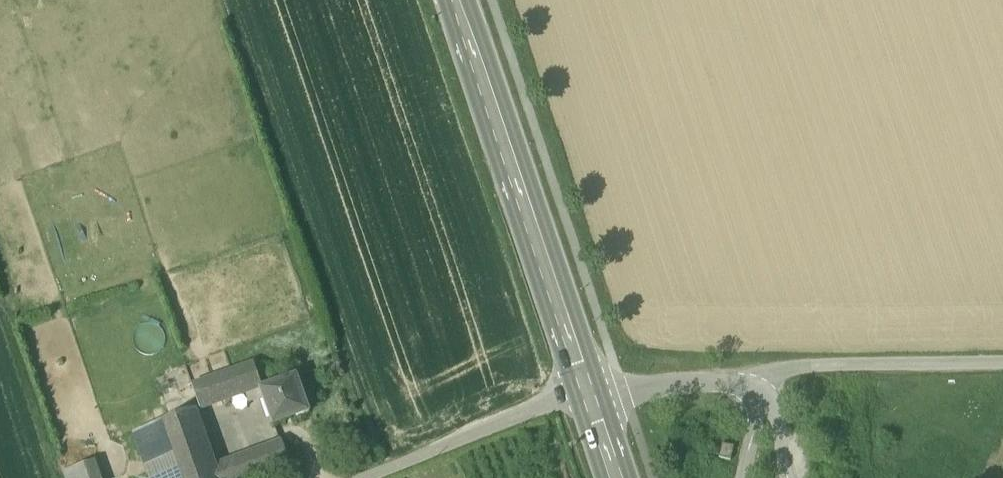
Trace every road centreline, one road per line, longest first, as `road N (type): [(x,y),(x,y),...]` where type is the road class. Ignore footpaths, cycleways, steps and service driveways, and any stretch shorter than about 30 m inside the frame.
road 1 (primary): [(598,393),(462,0)]
road 2 (unclassified): [(366,477),(598,393)]
road 3 (unclassified): [(598,393),(718,382),(759,397)]

